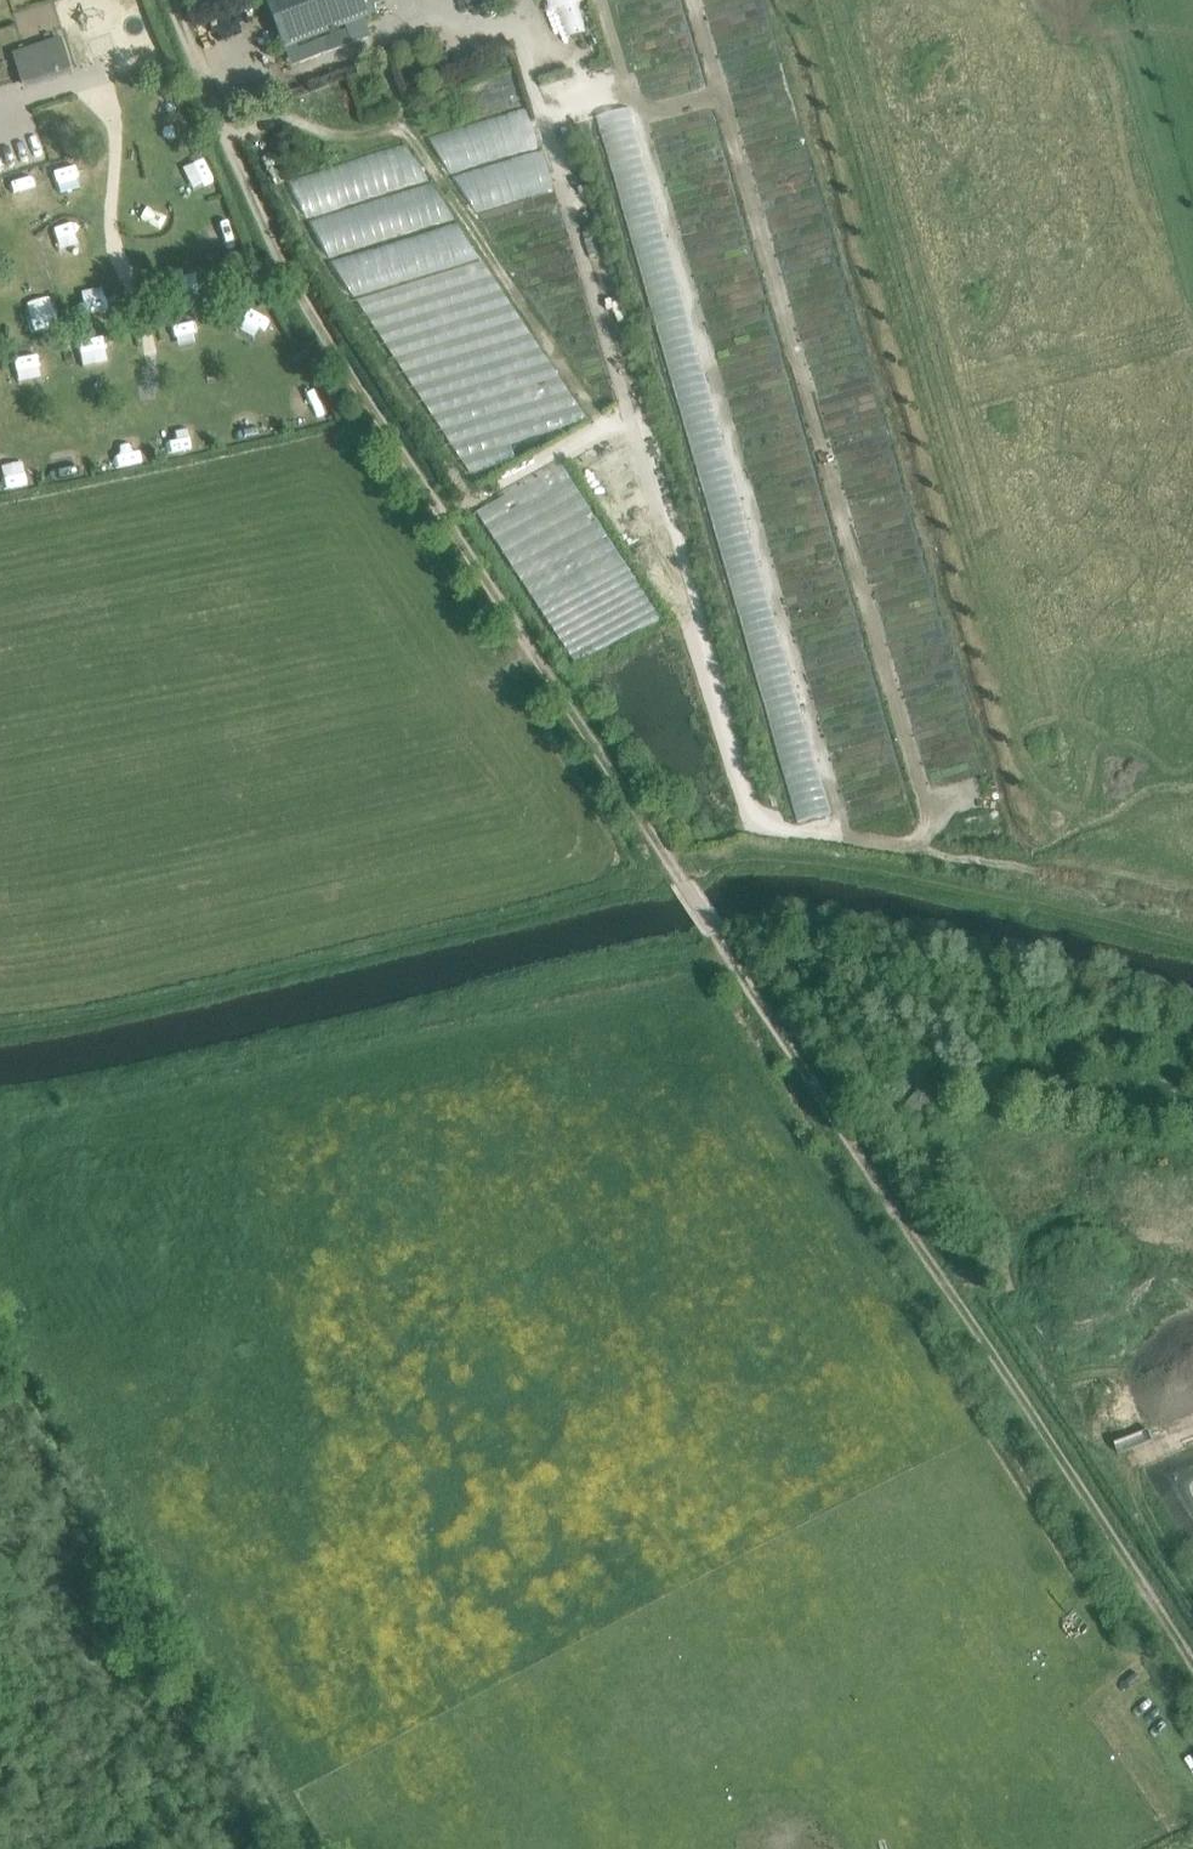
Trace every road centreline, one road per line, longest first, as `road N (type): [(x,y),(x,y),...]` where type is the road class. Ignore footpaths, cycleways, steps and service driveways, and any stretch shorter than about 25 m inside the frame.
road 1 (track): [(682,879),(285,268),(173,0)]
road 2 (track): [(1192,1662),(682,879)]

